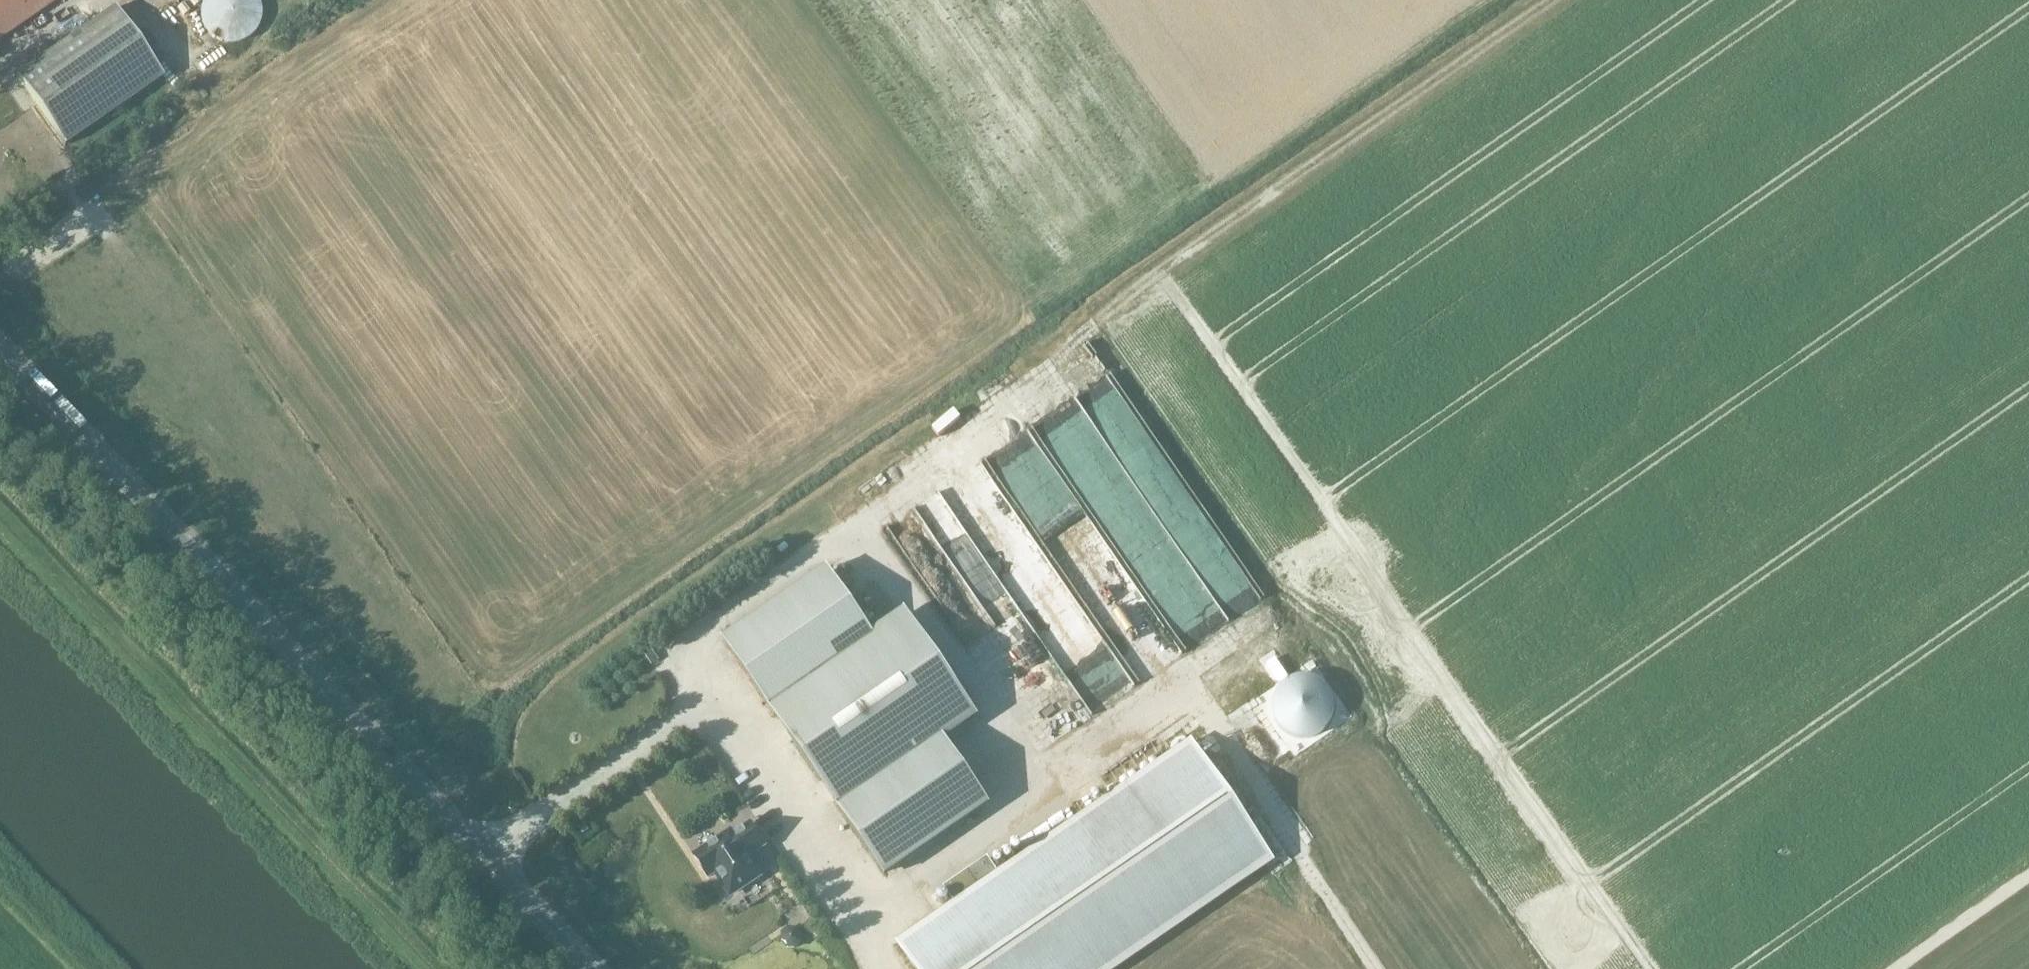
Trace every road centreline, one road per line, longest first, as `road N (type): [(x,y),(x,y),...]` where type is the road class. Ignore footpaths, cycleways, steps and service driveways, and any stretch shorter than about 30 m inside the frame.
road 1 (secondary): [(577,968),(0,360)]

